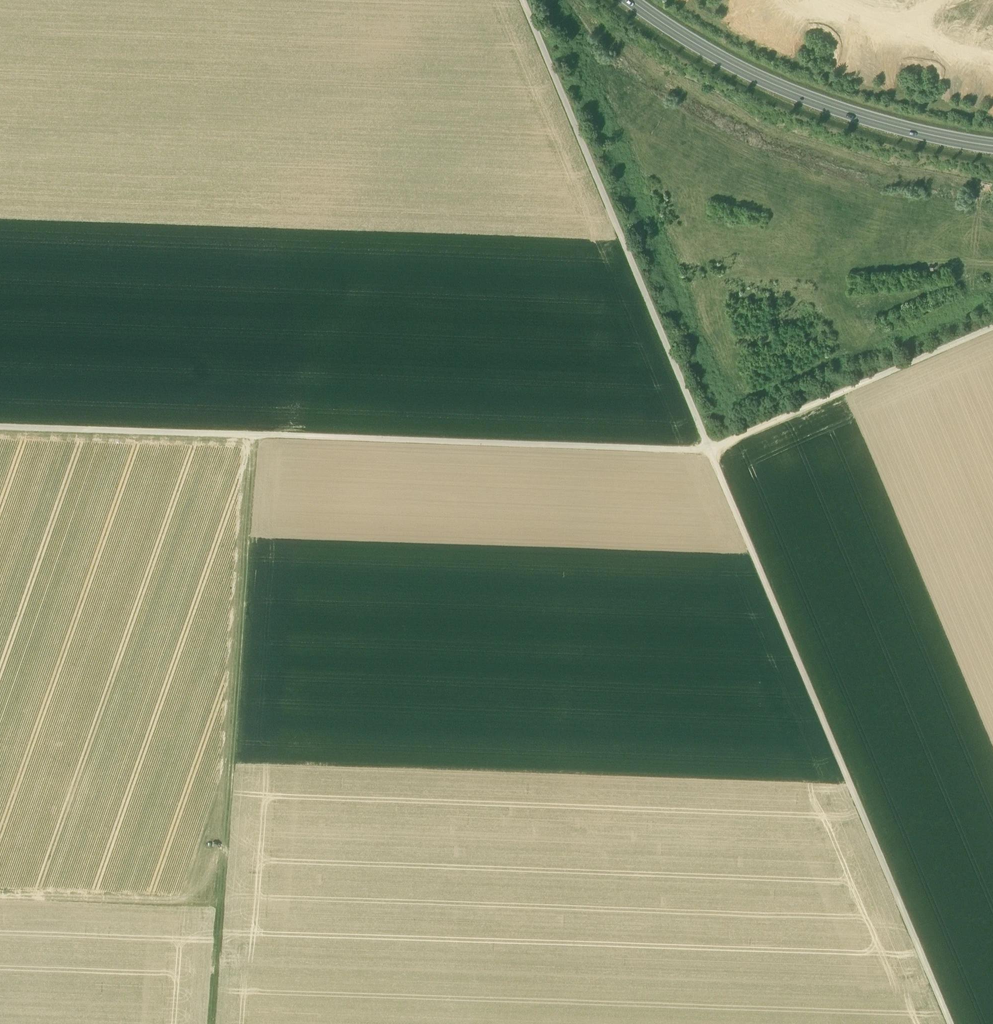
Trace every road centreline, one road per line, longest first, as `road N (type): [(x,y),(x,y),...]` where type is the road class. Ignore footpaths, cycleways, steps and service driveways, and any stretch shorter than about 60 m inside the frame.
road 1 (unclassified): [(0,427),(709,450)]
road 2 (track): [(952,1023),(709,450)]
road 3 (track): [(256,435),(210,1023)]
road 4 (track): [(709,450),(521,0)]
road 5 (secondary): [(992,150),(909,134),(787,92),(630,0)]
road 6 (track): [(992,336),(709,450)]

